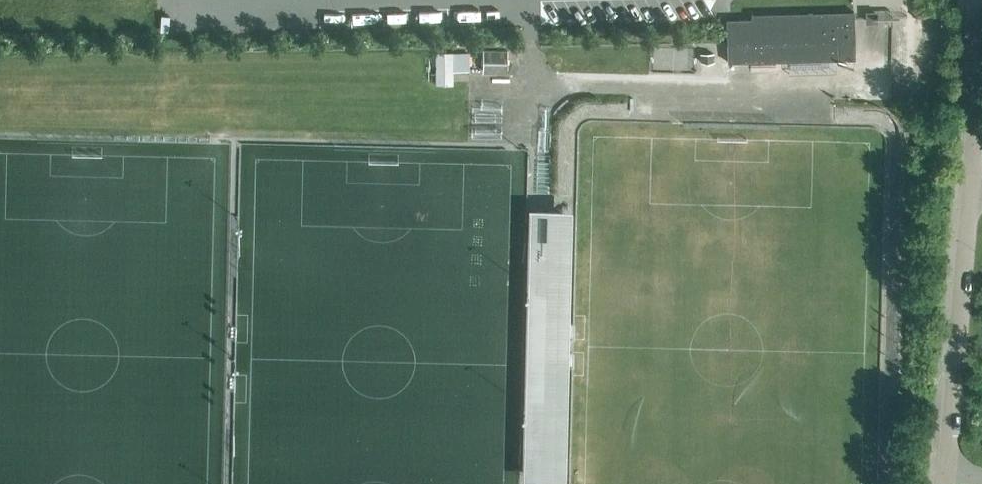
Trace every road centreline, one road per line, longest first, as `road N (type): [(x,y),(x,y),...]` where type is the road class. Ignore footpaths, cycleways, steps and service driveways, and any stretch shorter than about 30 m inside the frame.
road 1 (residential): [(981,478),(946,468),(971,189)]
road 2 (residential): [(971,189),(979,0)]

